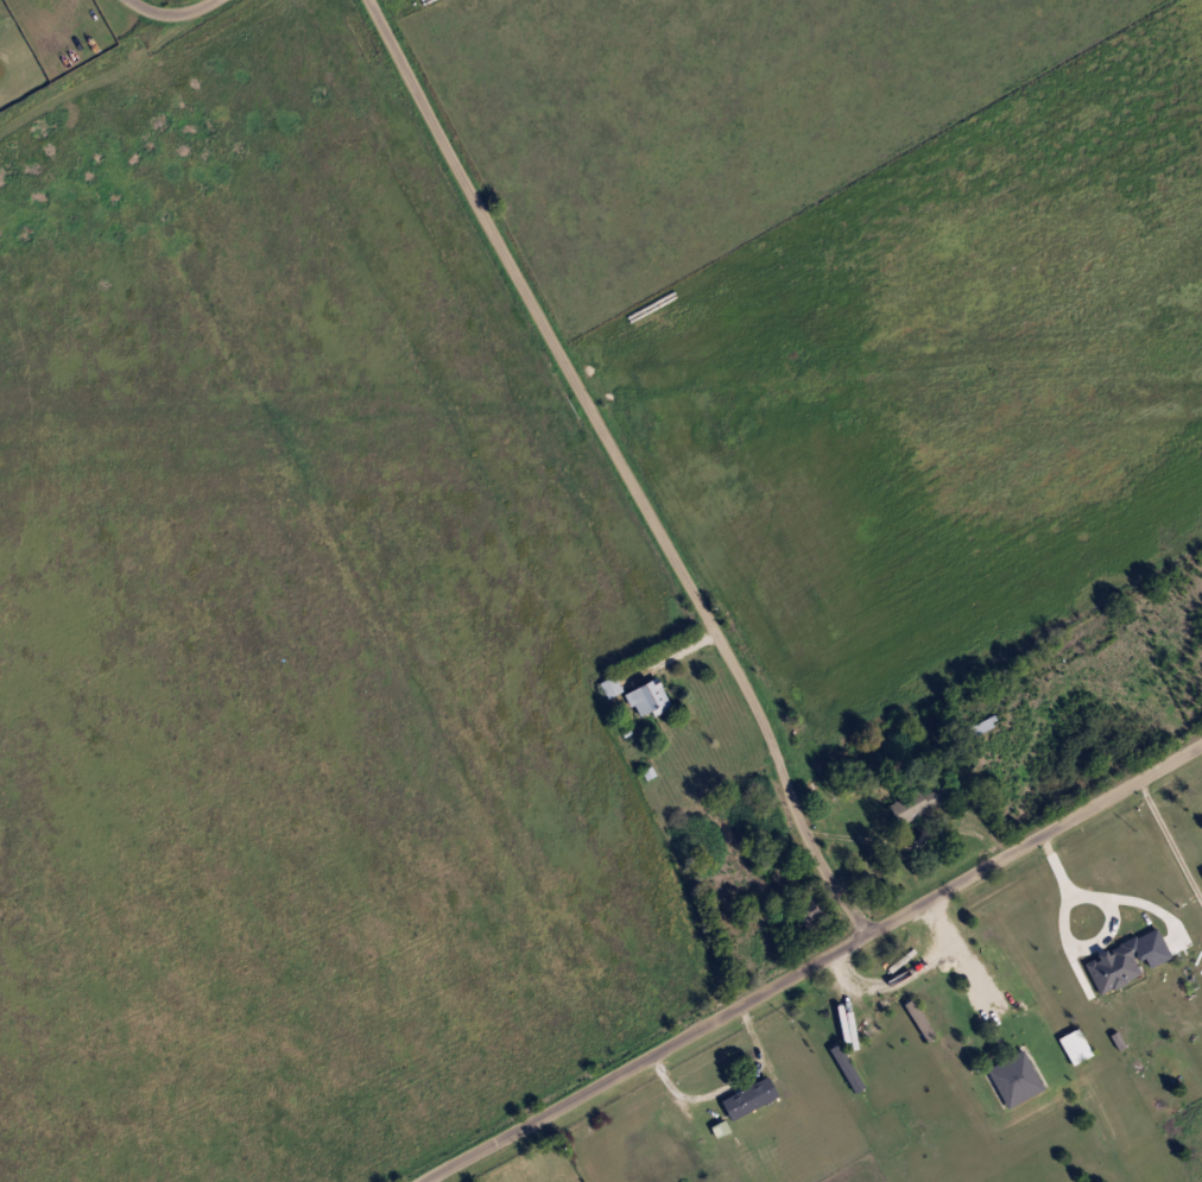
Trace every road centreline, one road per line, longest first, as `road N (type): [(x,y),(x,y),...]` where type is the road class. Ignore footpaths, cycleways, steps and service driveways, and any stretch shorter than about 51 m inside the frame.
road 1 (residential): [(369,0),(751,696),(799,826),(888,842),(962,834),(1000,857)]
road 2 (residential): [(426,1181),(1000,857)]
road 3 (residential): [(1201,743),(1000,857)]

